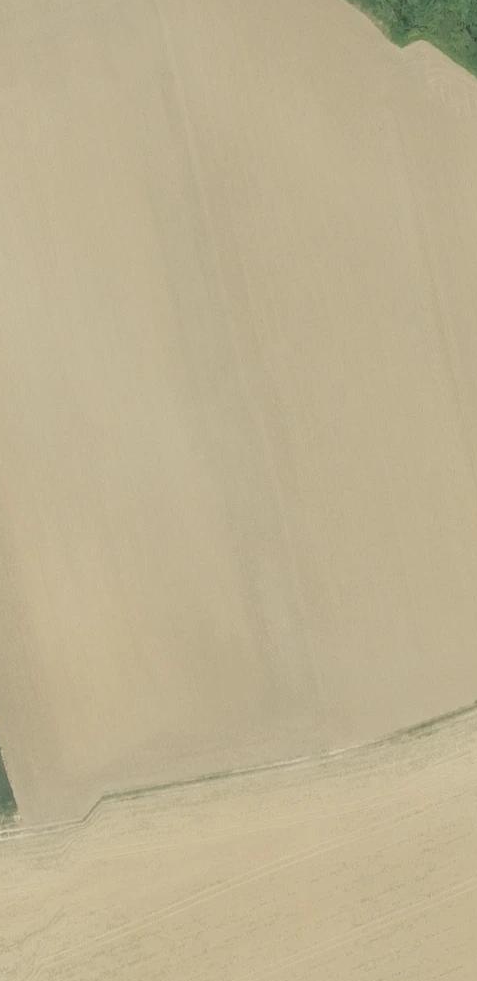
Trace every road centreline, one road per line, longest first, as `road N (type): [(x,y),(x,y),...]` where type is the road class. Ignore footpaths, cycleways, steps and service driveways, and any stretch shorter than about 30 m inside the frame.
road 1 (track): [(476,736),(309,794),(0,843)]

